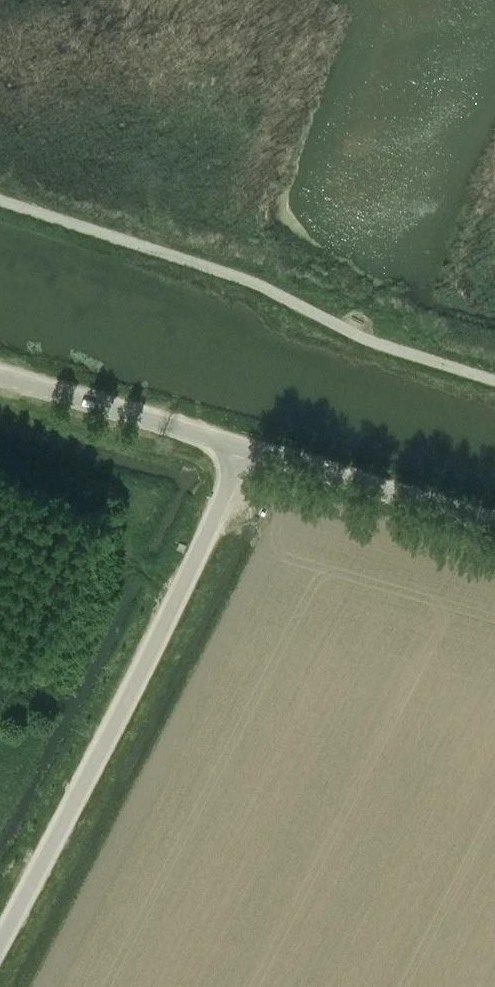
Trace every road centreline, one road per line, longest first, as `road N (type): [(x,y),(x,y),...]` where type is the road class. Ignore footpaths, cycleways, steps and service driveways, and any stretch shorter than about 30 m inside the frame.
road 1 (unclassified): [(0,945),(172,610),(243,449)]
road 2 (tertiary): [(494,522),(243,449)]
road 3 (tertiary): [(243,449),(0,377)]

